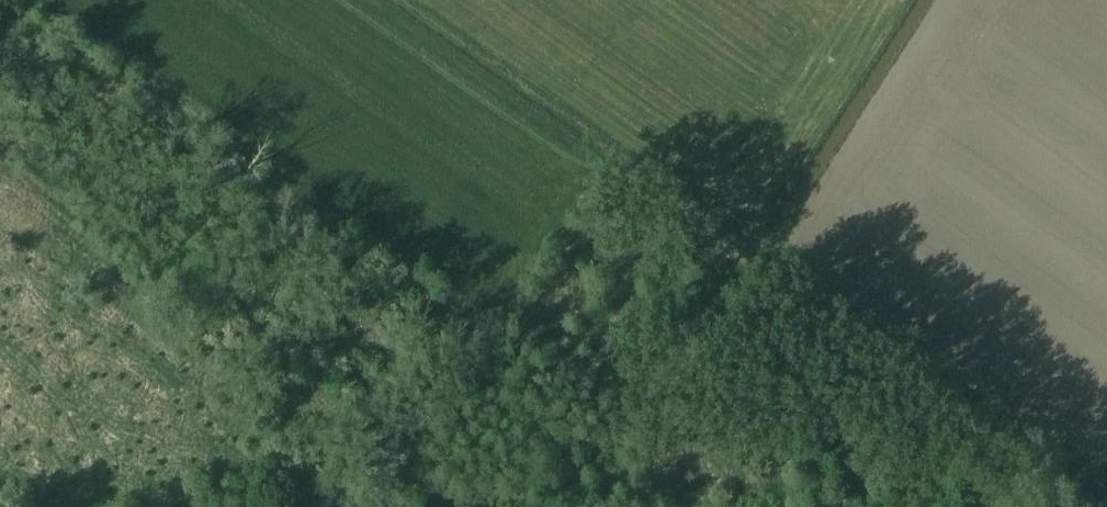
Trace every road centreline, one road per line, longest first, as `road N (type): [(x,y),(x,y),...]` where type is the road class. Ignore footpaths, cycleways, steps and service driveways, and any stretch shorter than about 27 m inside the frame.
road 1 (track): [(856,344),(357,0)]
road 2 (track): [(1106,490),(872,321)]

